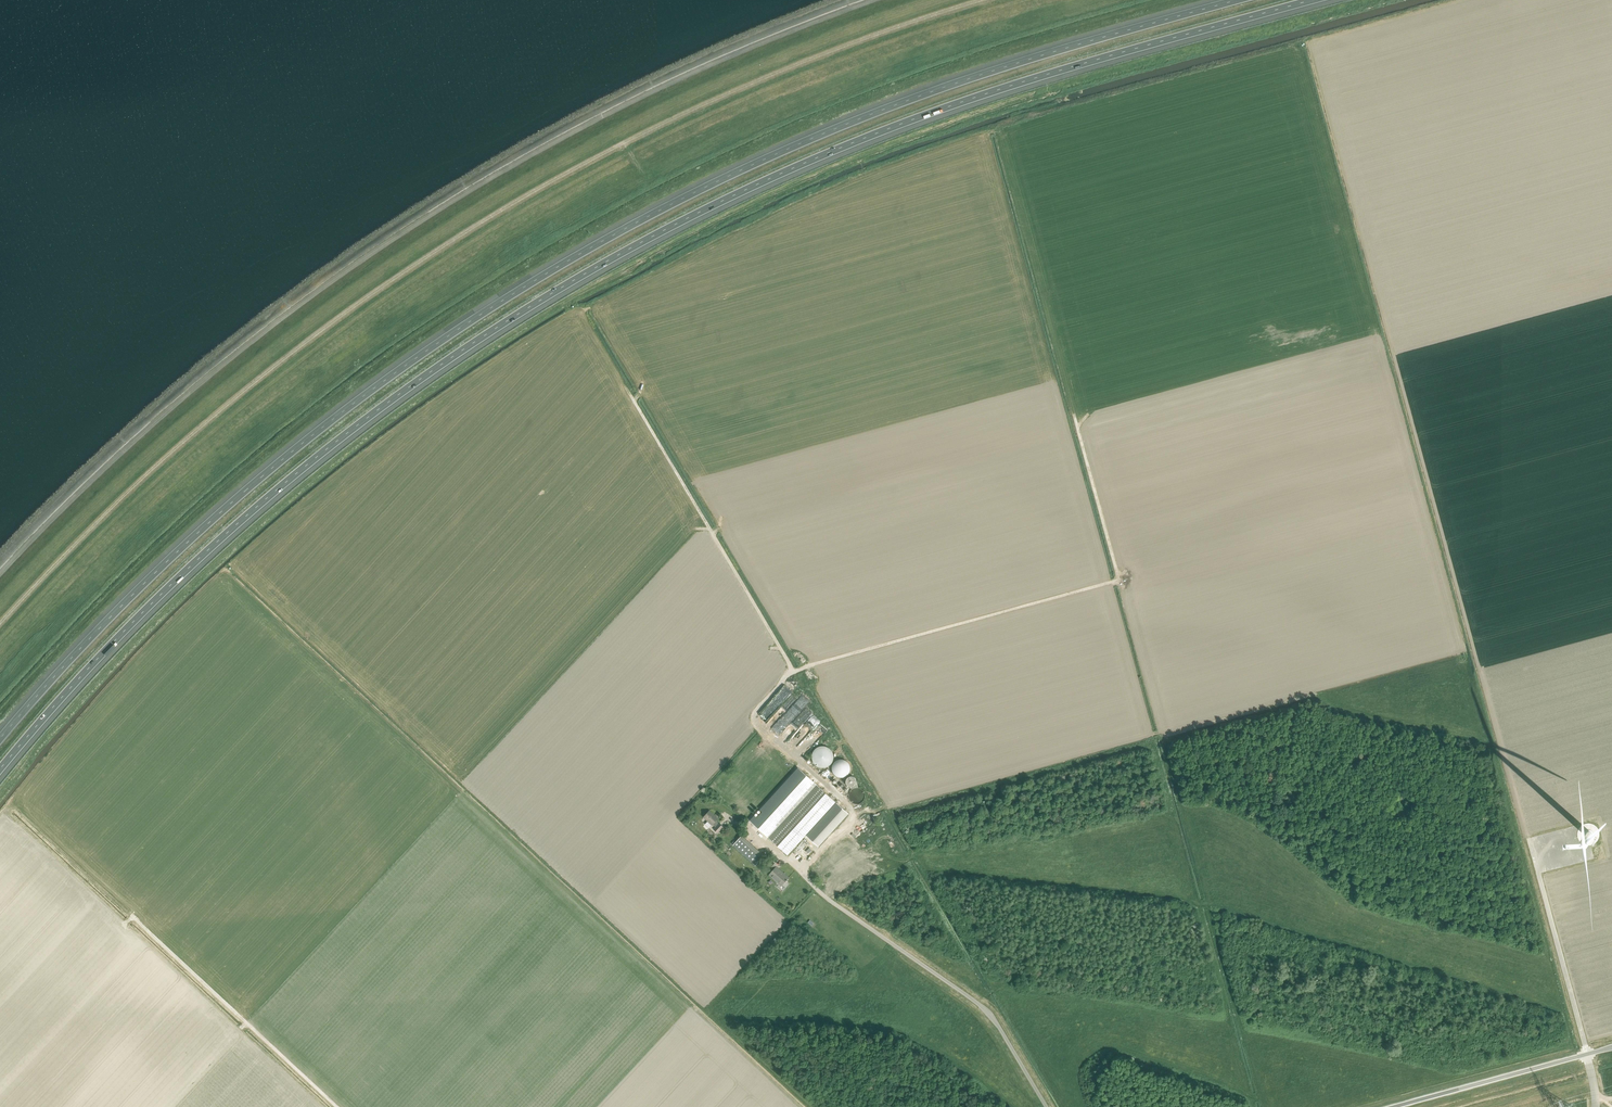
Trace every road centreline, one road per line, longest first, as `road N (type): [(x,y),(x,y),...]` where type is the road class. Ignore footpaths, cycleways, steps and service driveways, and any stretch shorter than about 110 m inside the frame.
road 1 (track): [(1575,1053),(1489,741),(1314,697),(1154,740),(1230,1017),(991,981),(911,942),(862,978),(737,974),(706,1012),(808,1106)]
road 2 (motorway): [(0,773),(131,626),(271,496),(452,359),(591,272),(718,205),(898,126),(1313,0)]
road 3 (motorway): [(1239,0),(897,102),(694,191),(514,291),(377,383),(243,490),(125,600),(0,736)]
road 4 (track): [(0,623),(180,444),(429,255),(670,120),(839,48),(984,0)]
road 5 (unclassified): [(1046,1106),(997,1023),(835,906)]
road 6 (unclassified): [(1611,1047),(1398,1106)]

